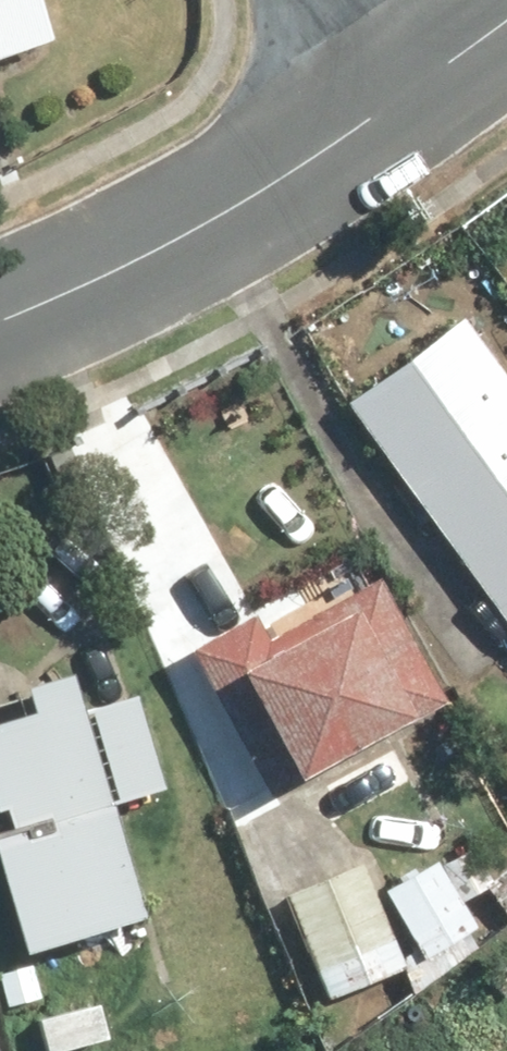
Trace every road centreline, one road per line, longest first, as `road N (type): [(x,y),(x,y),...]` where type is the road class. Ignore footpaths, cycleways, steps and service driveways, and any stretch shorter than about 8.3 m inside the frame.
road 1 (tertiary): [(413,95),(176,241),(0,324)]

